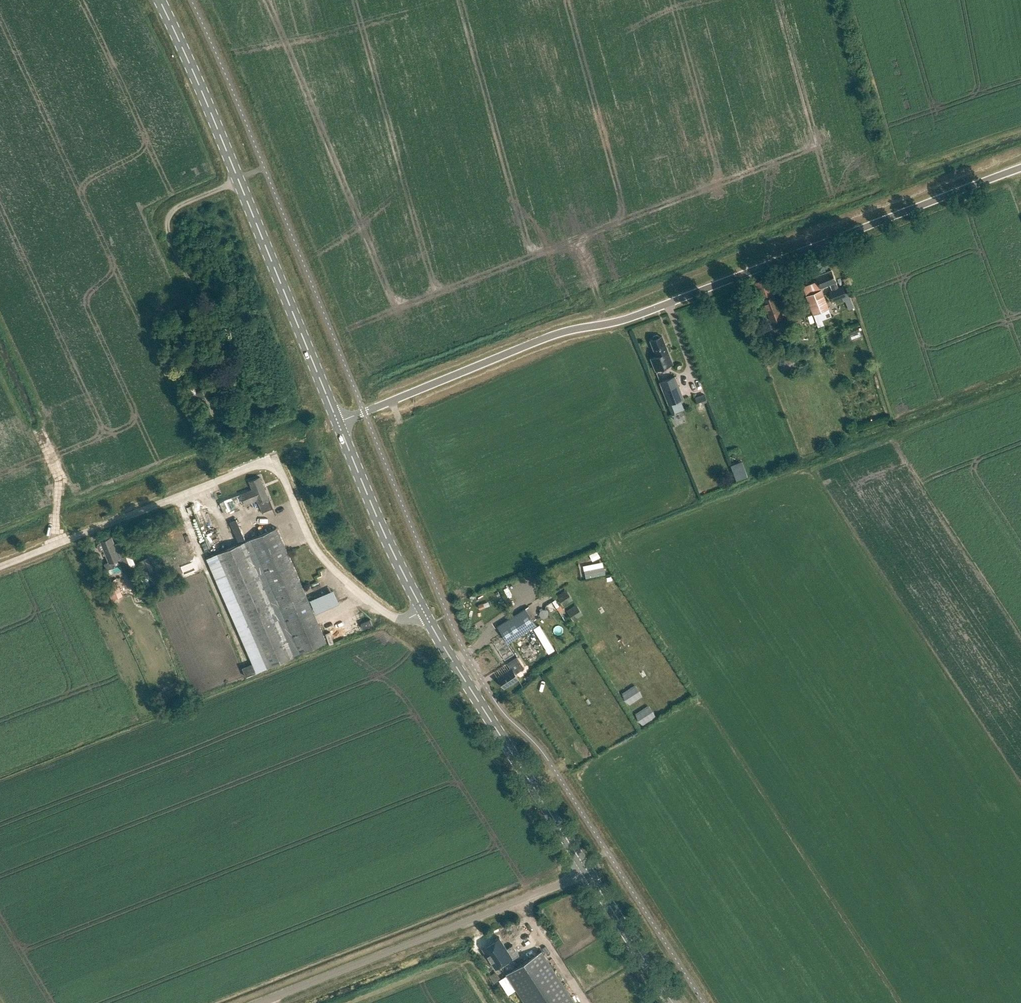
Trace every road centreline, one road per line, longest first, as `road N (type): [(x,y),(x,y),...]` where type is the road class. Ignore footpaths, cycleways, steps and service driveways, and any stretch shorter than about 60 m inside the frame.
road 1 (tertiary): [(339,422),(552,335),(636,315),(1020,167)]
road 2 (unclassified): [(0,567),(263,464),(282,475),(318,552),(347,582),(390,615),(425,617)]
road 3 (primary): [(339,422),(161,0)]
road 4 (unclassified): [(257,1002),(587,873)]
road 5 (primary): [(587,873),(425,617)]
road 6 (primary): [(425,617),(339,422)]
road 7 (primary): [(673,1002),(587,873)]

